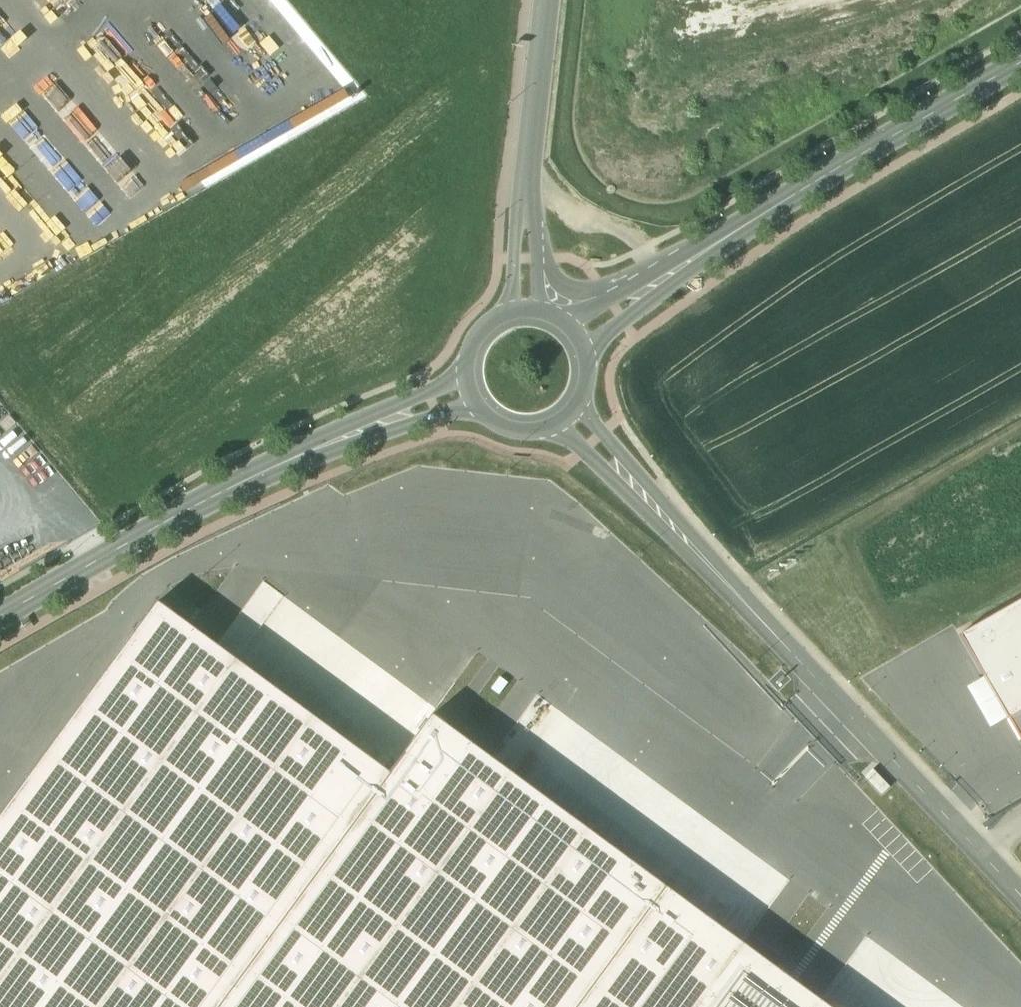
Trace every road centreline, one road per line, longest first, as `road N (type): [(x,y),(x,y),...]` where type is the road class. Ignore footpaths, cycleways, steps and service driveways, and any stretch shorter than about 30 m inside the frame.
road 1 (unclassified): [(572,411),(1020,891)]
road 2 (tertiary): [(572,334),(1020,61)]
road 3 (tertiary): [(0,617),(299,455),(471,391)]
road 4 (tertiary): [(532,314),(527,259),(547,0)]
road 5 (tertiary): [(471,391),(481,409),(516,430),(556,424),(572,411)]

